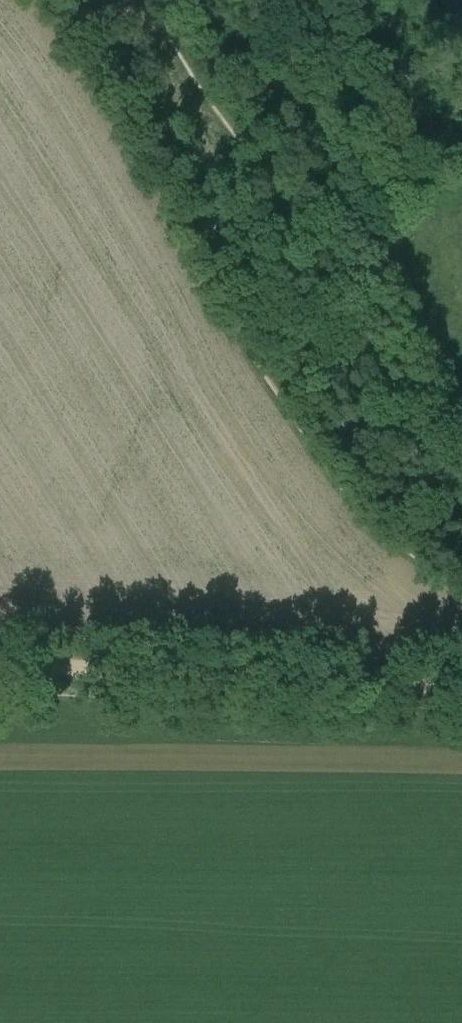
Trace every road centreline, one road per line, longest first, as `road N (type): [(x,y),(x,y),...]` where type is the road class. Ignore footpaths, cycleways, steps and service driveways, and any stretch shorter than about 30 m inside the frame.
road 1 (track): [(461,692),(0,668)]

